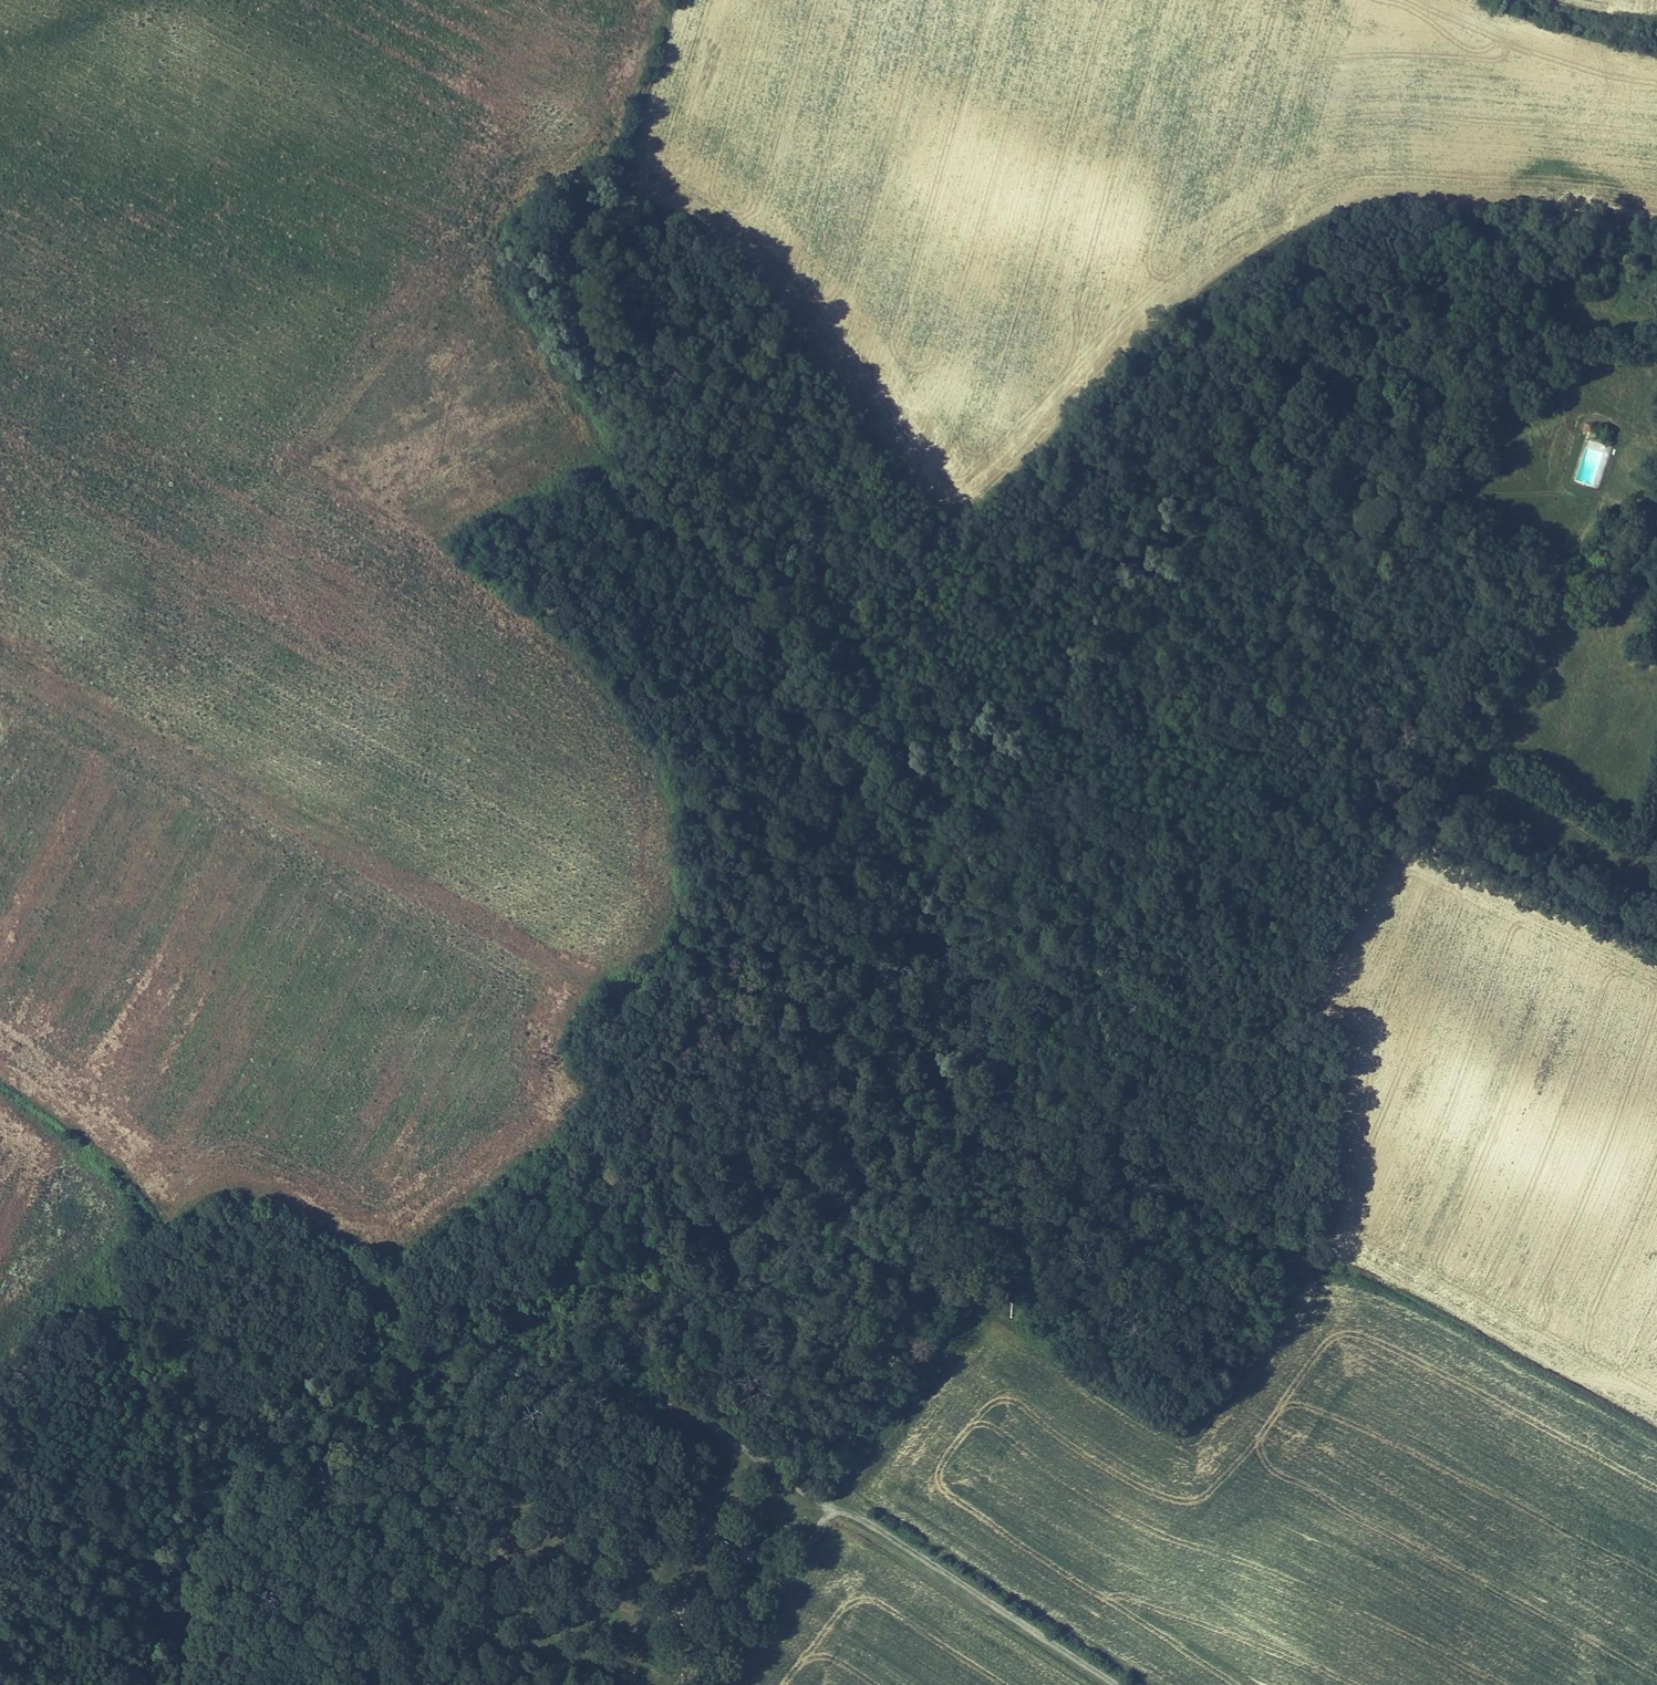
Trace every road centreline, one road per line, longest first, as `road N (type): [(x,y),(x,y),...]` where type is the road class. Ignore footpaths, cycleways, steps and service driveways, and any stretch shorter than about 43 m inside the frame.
road 1 (track): [(0,1092),(90,1156),(114,1189),(108,1269),(153,1349),(208,1412),(262,1419),(303,1399),(408,1393),(478,1357),(543,1342),(676,1401)]
road 2 (track): [(1656,40),(1517,0)]

